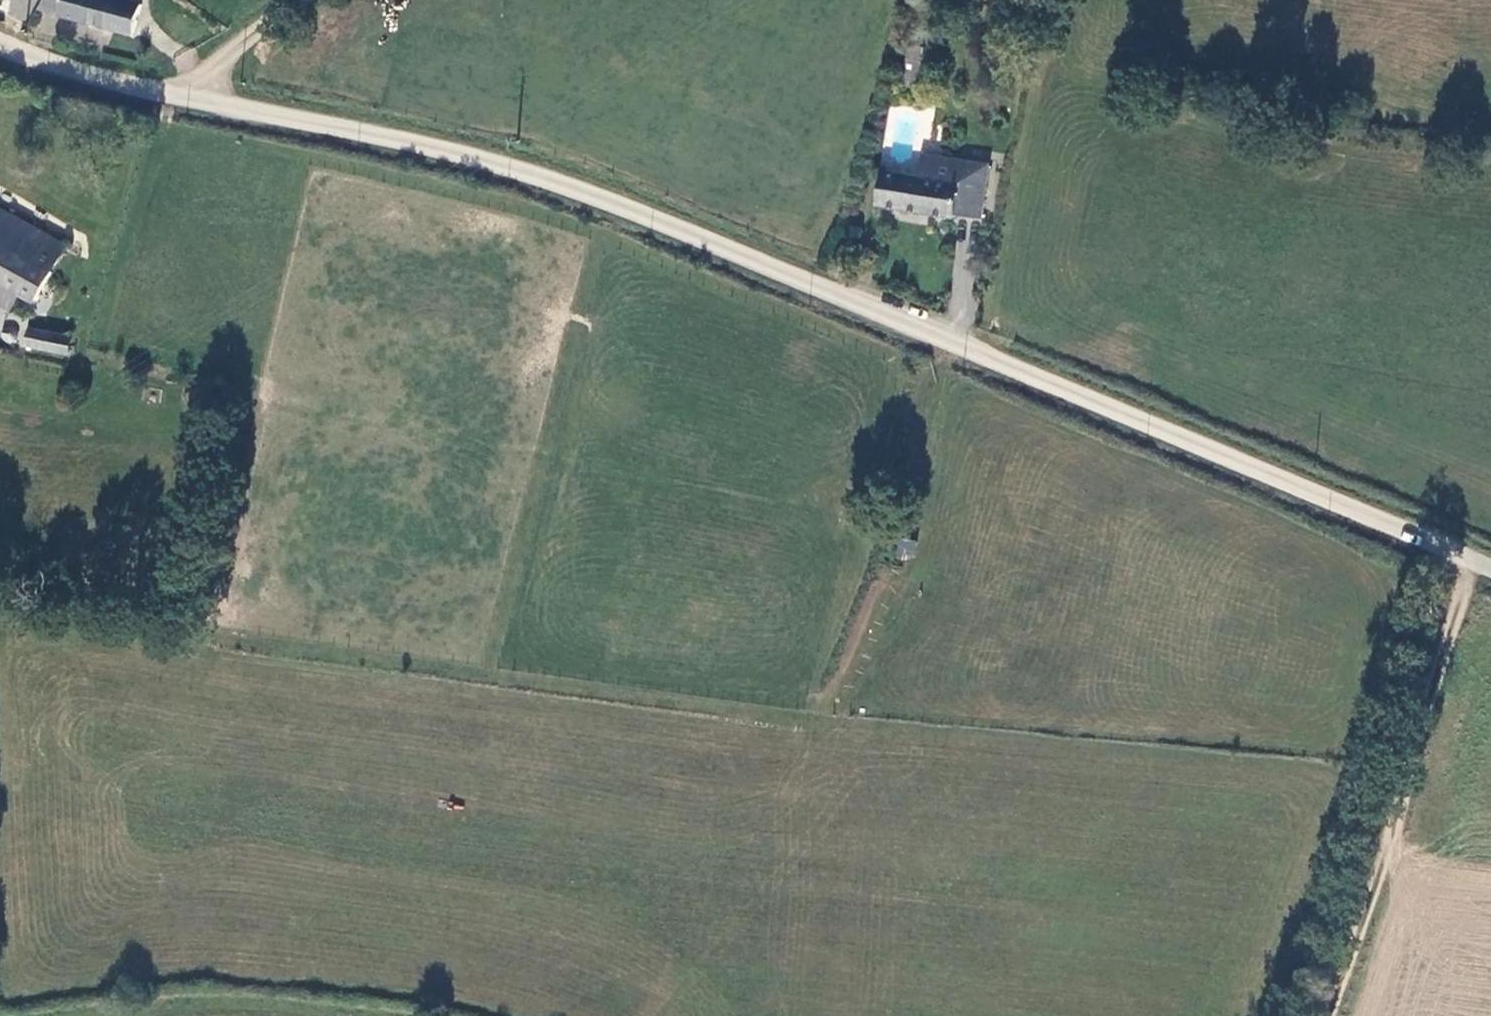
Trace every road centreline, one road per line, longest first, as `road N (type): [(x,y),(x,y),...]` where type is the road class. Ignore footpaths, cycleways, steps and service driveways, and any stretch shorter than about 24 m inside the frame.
road 1 (unclassified): [(1490,567),(498,165),(170,92),(53,62),(0,38)]
road 2 (track): [(318,0),(170,92)]

